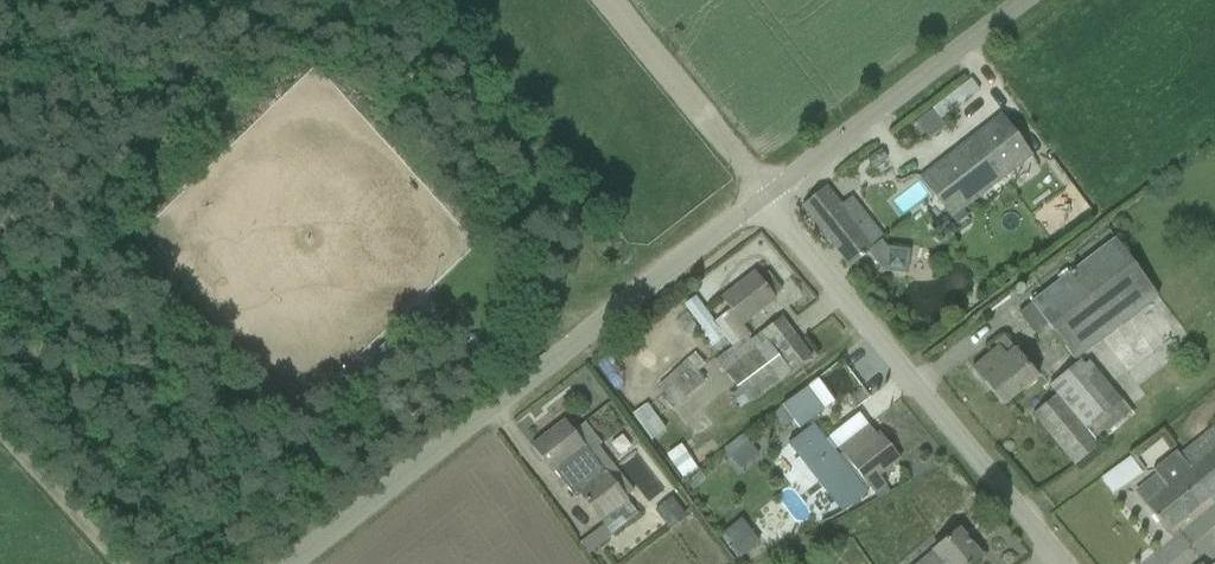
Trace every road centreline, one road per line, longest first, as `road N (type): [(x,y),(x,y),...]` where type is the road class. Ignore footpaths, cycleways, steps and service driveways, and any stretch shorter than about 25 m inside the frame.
road 1 (unclassified): [(300,563),(765,207)]
road 2 (unclassified): [(1062,563),(765,207)]
road 3 (unclassified): [(765,207),(1026,0)]
road 4 (track): [(765,207),(603,0)]
road 5 (track): [(129,563),(0,425)]

